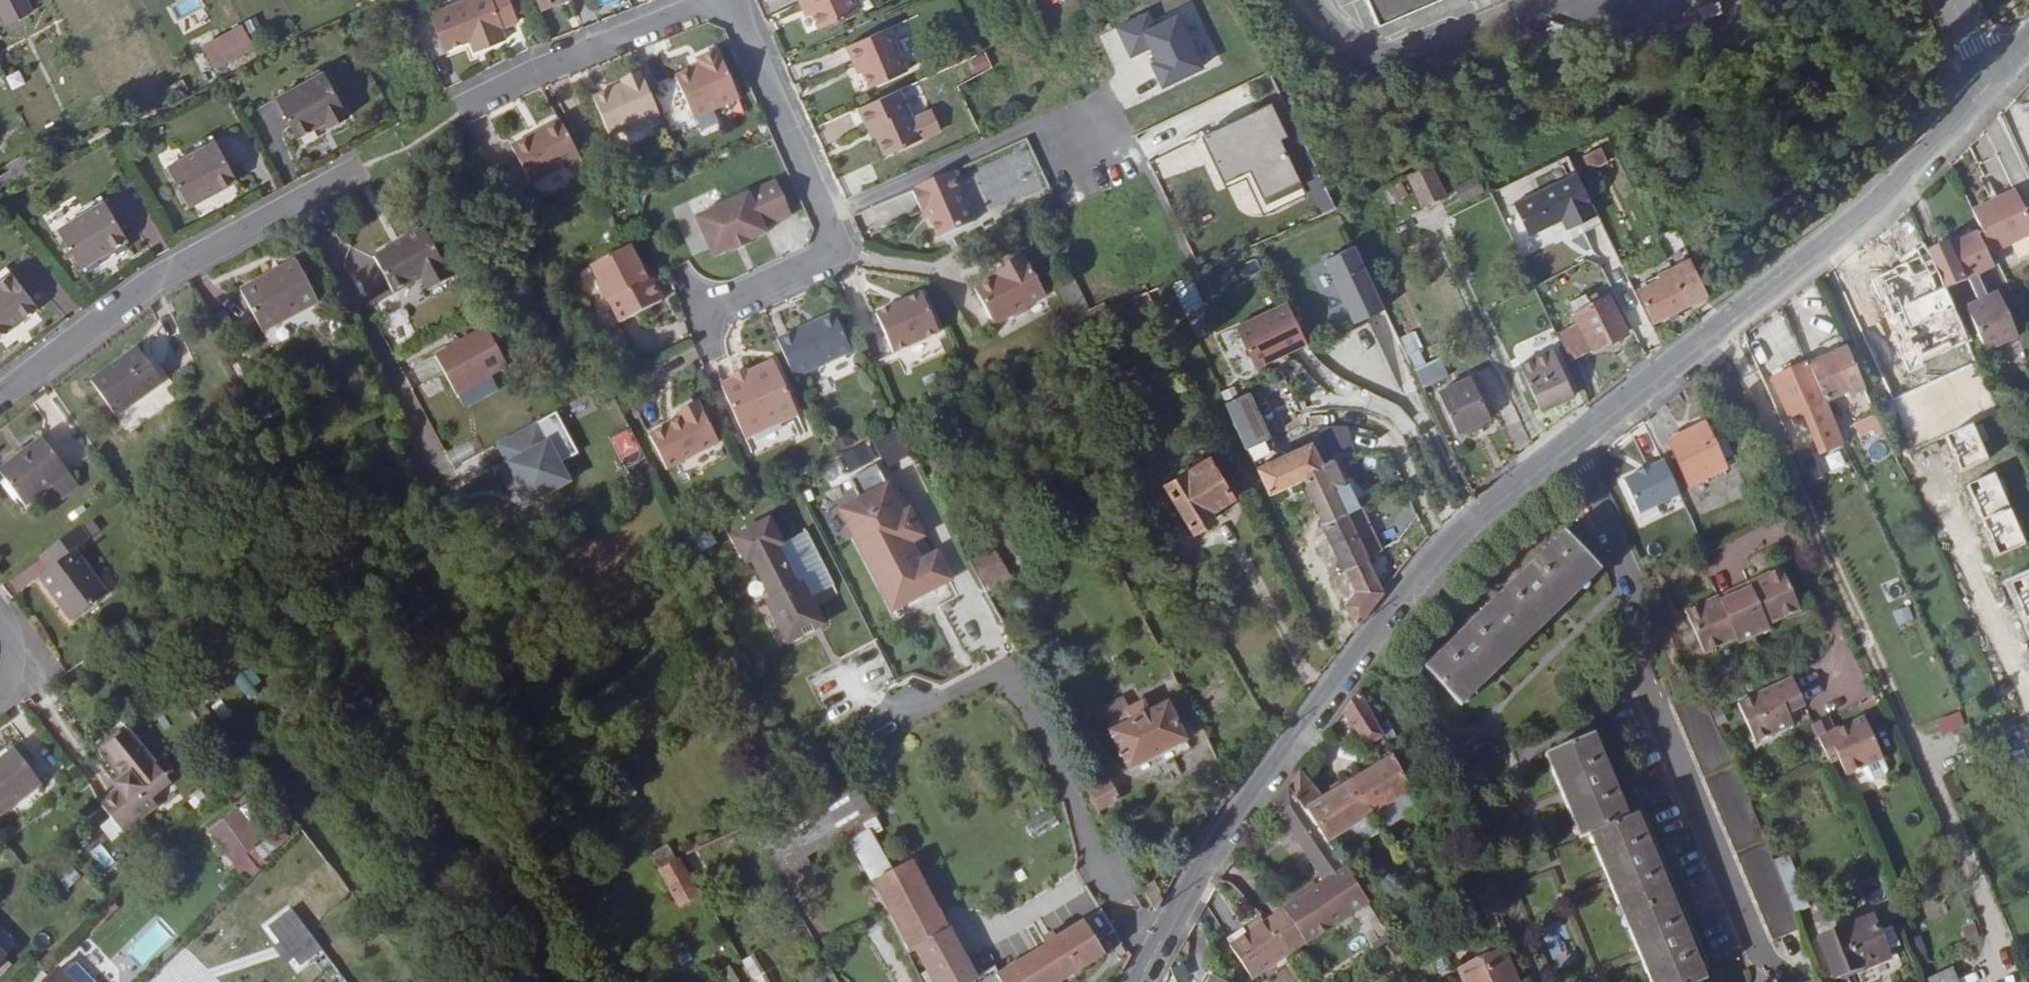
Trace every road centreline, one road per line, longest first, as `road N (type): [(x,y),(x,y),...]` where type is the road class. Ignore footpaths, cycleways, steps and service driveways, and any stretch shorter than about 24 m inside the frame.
road 1 (residential): [(1138,981),(1210,855),(1370,636),(1446,550),(1567,447)]
road 2 (residential): [(1567,447),(1642,632),(1629,661),(1749,947),(1785,981)]
road 3 (residential): [(1567,447),(1871,213),(1992,82)]
road 4 (residential): [(0,395),(159,277),(364,162)]
road 5 (residential): [(700,307),(786,275),(829,244),(732,0)]
road 6 (residential): [(458,110),(725,0)]
road 7 (unknown): [(2028,702),(1929,462)]
road 8 (unknown): [(1838,237),(1900,384)]

